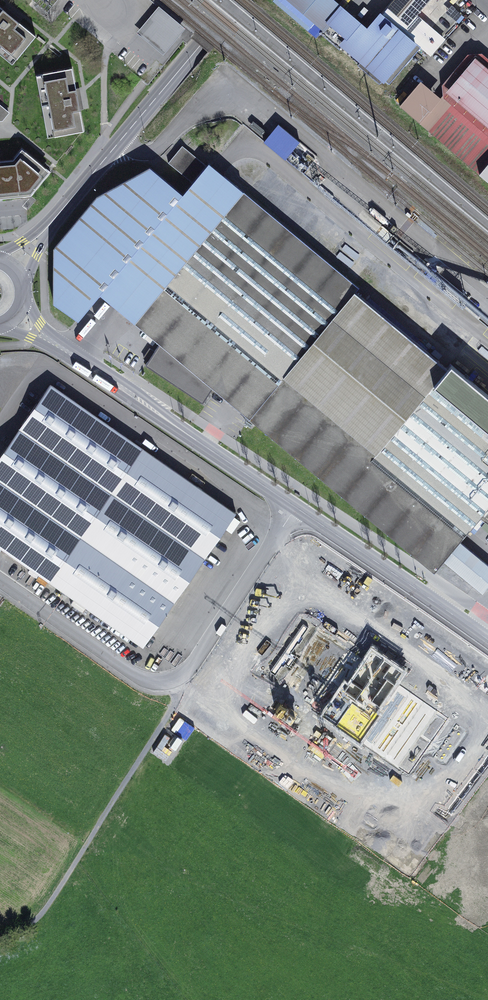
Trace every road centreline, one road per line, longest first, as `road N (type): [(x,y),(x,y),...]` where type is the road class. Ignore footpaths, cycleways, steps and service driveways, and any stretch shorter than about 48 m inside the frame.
road 1 (residential): [(0,581),(140,678),(173,680),(195,663),(295,507)]
road 2 (track): [(173,680),(172,708),(50,903),(0,936)]
road 3 (primary): [(237,0),(49,226)]
road 4 (primary): [(295,507),(55,345)]
road 5 (primary): [(487,640),(295,507)]

